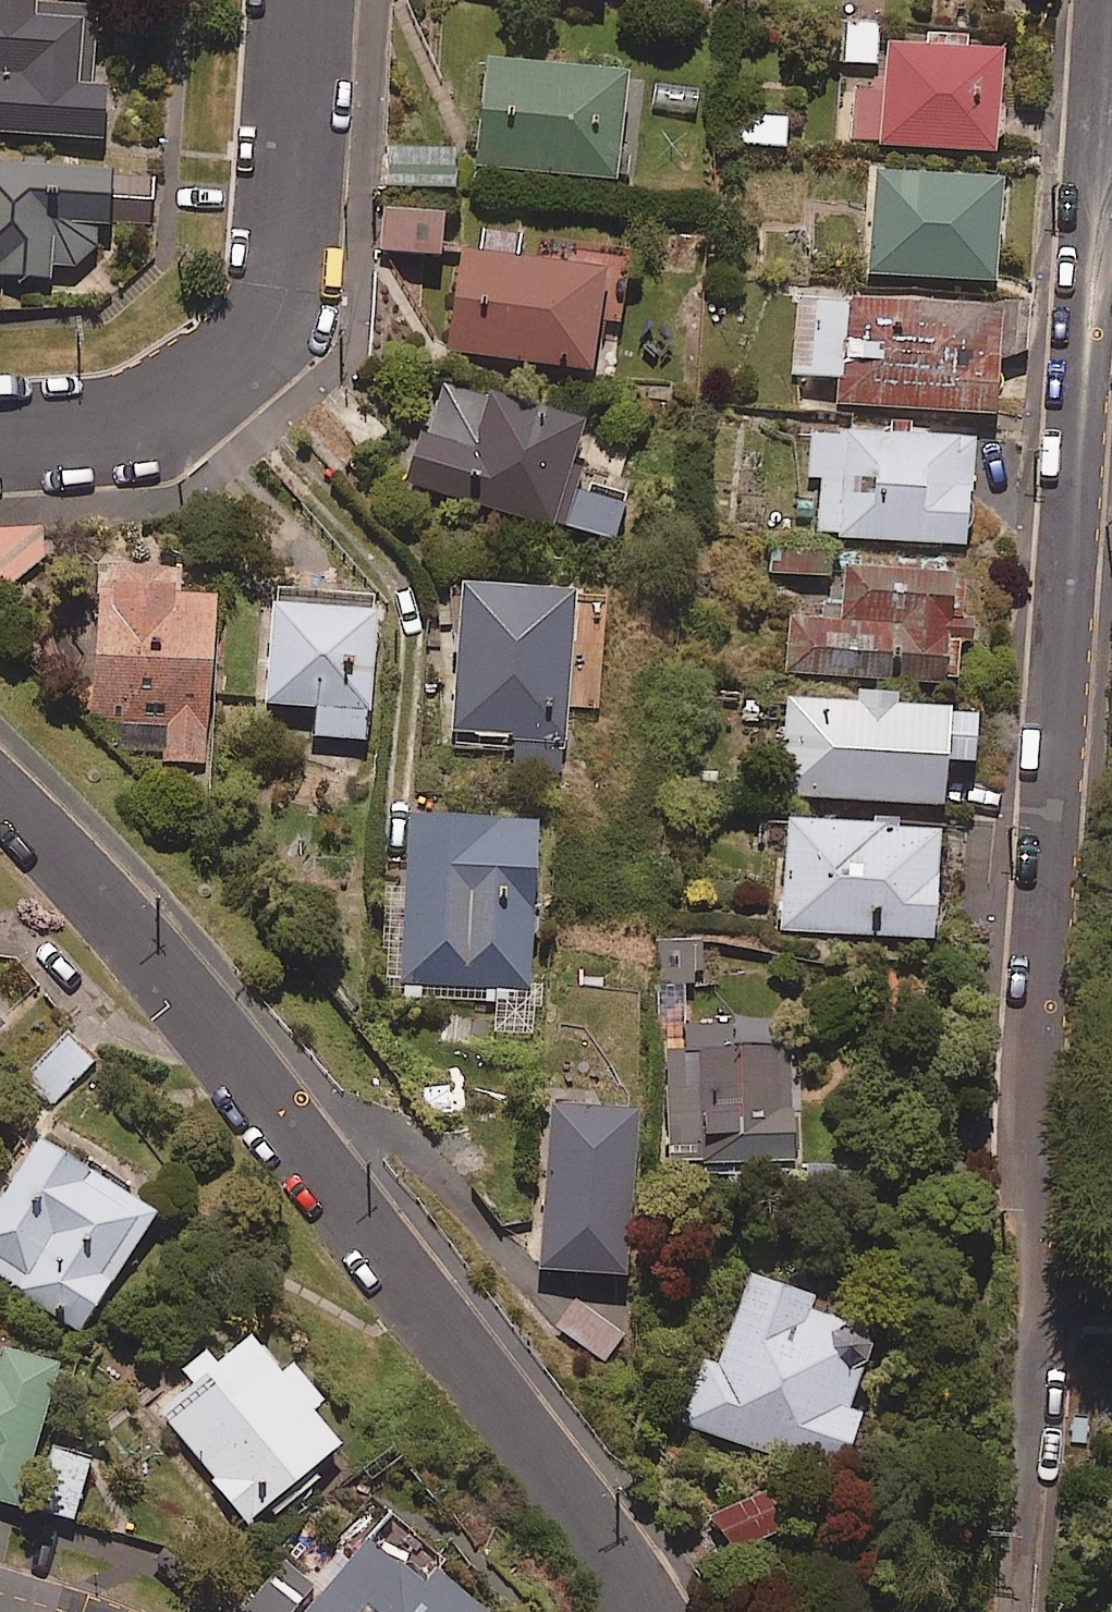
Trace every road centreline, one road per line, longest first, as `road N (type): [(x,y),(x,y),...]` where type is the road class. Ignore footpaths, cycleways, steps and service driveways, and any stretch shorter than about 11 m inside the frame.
road 1 (residential): [(1034,1447),(1041,1048),(1108,0)]
road 2 (residential): [(646,1611),(575,1495),(327,1183),(99,903),(0,800)]
road 3 (residential): [(303,0),(285,275),(268,324),(178,404),(117,427),(0,437)]

